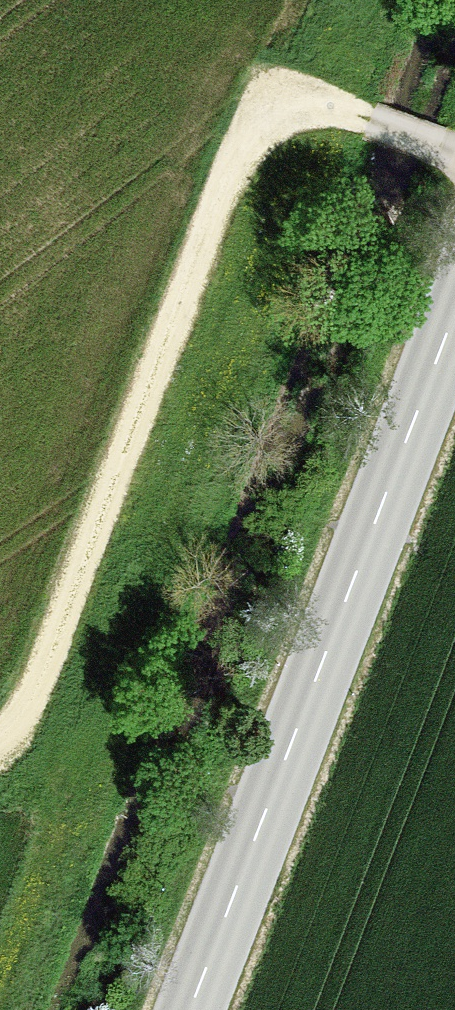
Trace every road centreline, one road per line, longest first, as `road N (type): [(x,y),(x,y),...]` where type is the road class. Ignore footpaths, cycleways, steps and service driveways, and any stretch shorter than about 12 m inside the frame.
road 1 (track): [(0,752),(40,703),(252,127),(291,104),(454,145)]
road 2 (tertiary): [(190,1009),(454,300)]

